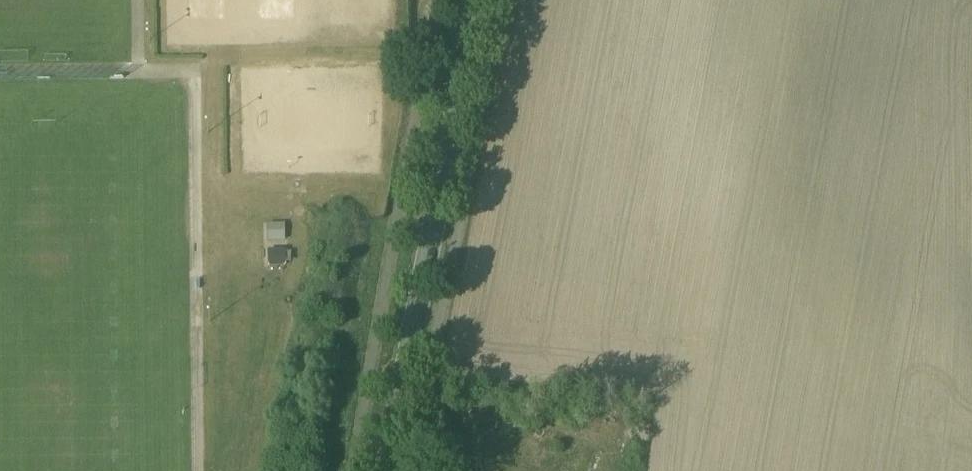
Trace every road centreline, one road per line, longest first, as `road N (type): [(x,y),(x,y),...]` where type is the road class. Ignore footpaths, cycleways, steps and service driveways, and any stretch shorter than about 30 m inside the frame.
road 1 (tertiary): [(386,470),(477,0)]

